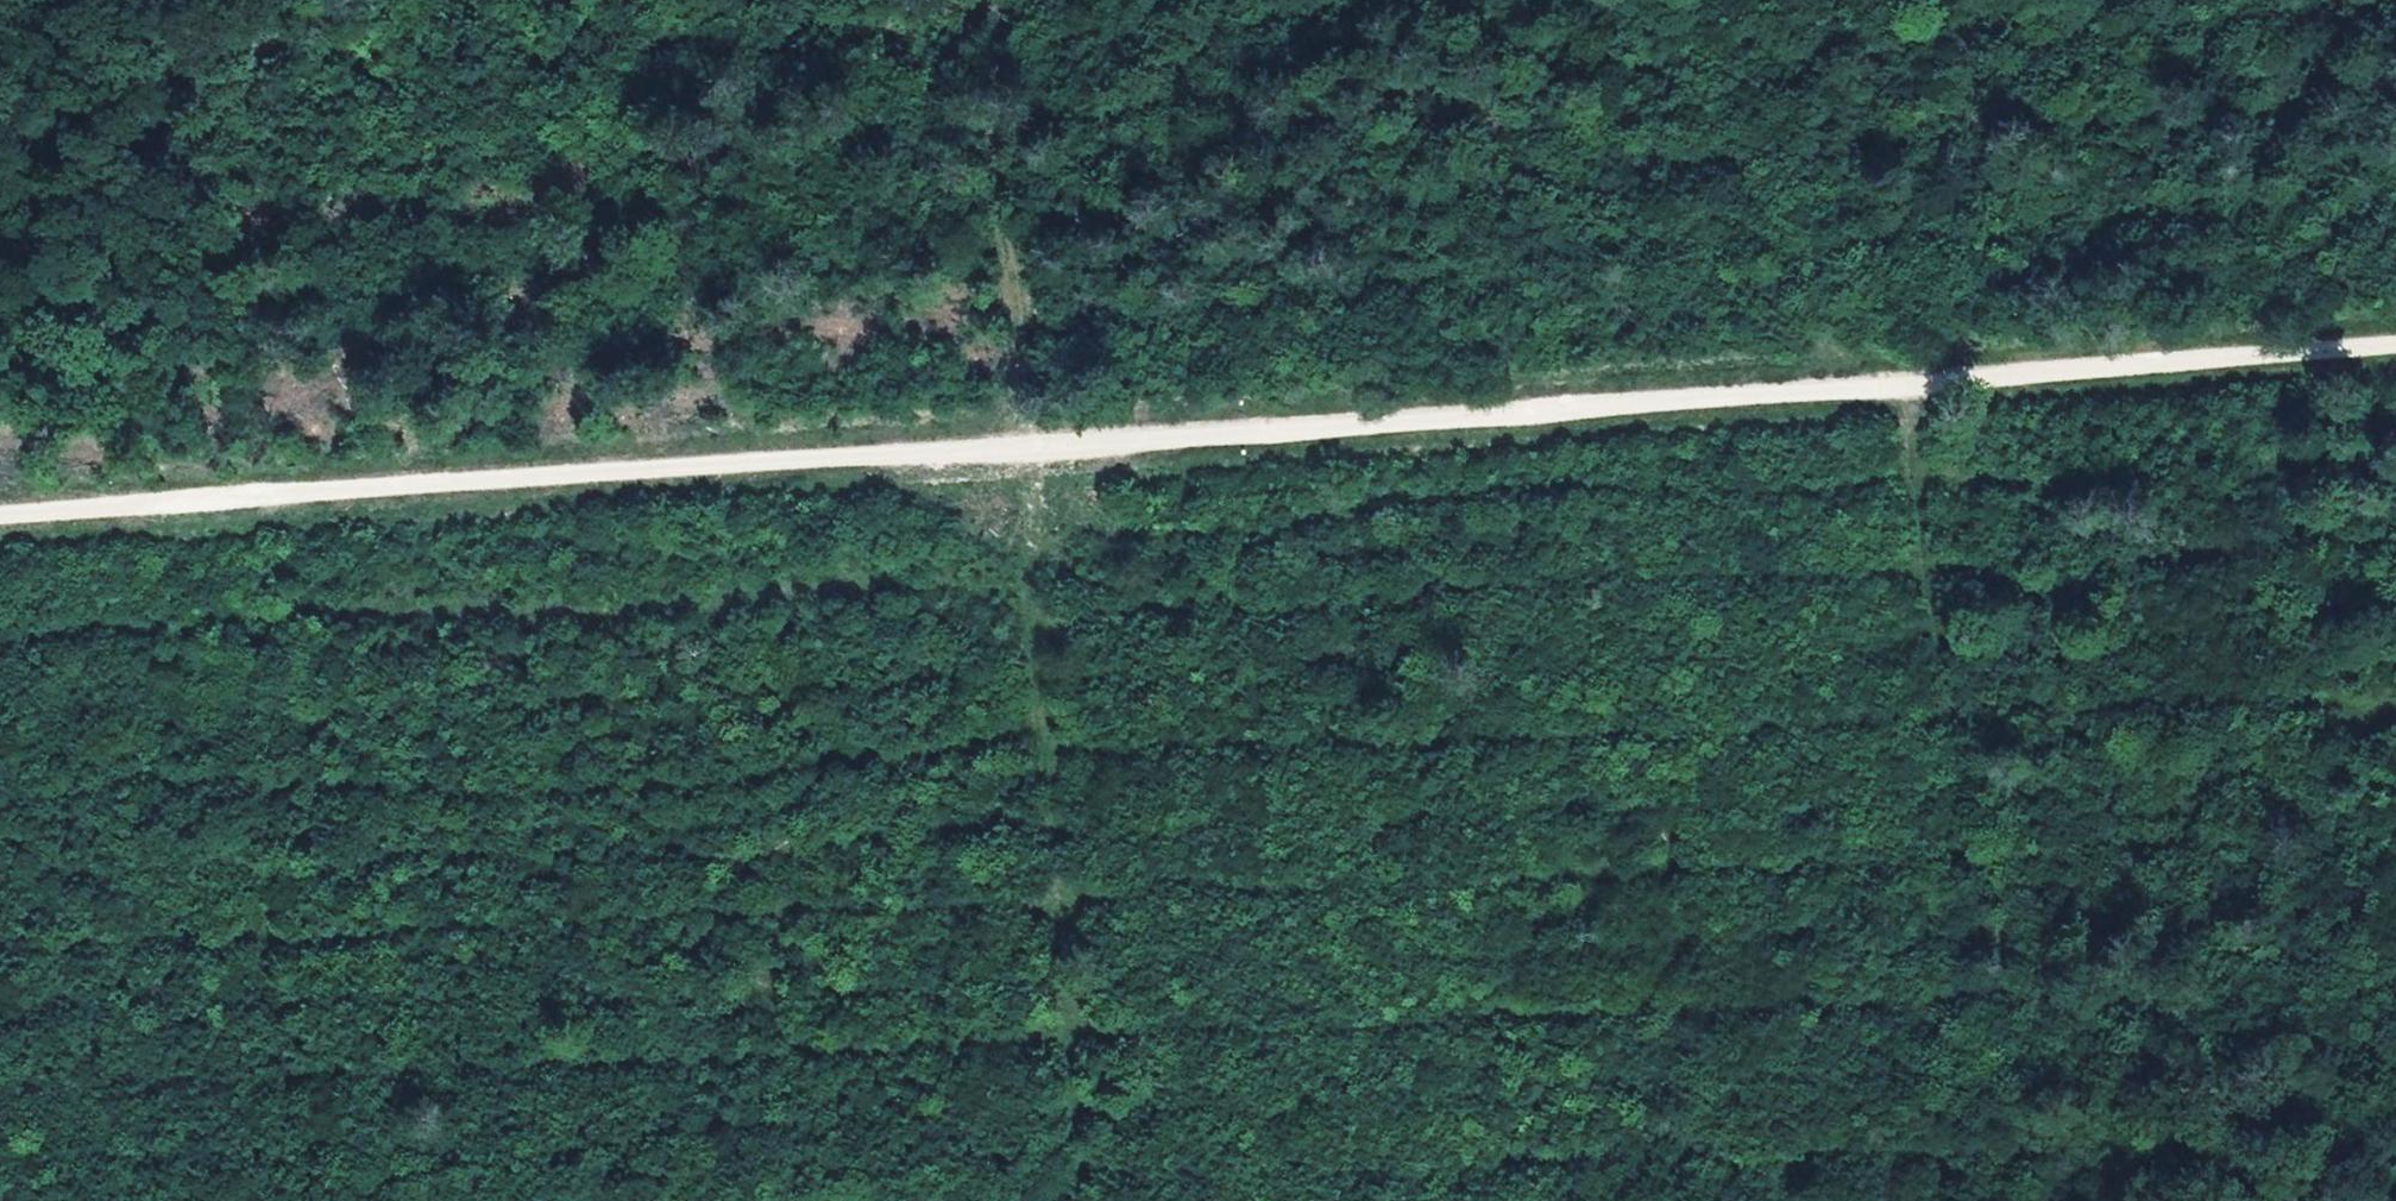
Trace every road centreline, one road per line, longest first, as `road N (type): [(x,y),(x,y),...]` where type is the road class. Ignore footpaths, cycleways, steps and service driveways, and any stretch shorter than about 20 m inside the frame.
road 1 (track): [(0,521),(1035,439)]
road 2 (track): [(1035,439),(1909,375)]
road 3 (track): [(1909,375),(2395,339)]

